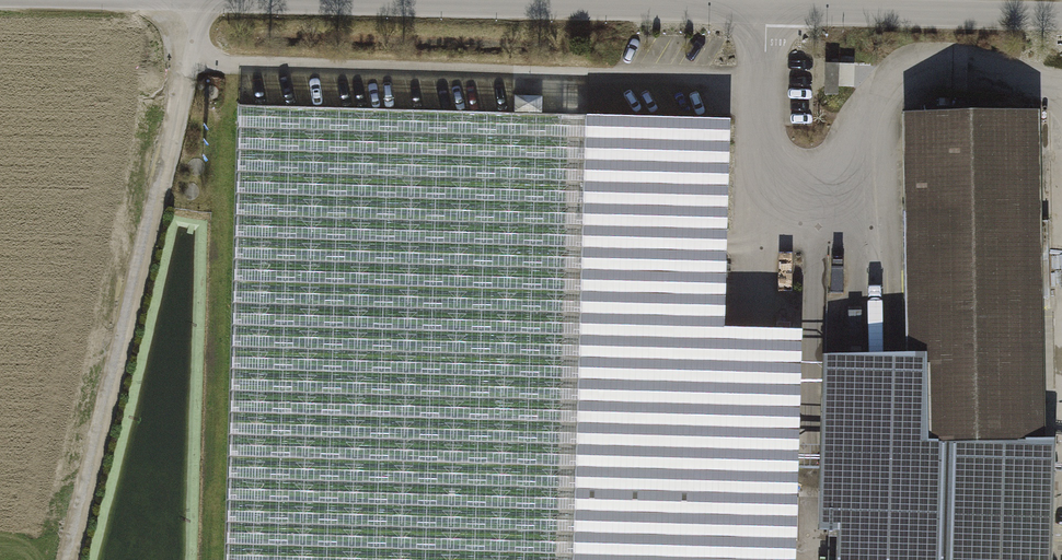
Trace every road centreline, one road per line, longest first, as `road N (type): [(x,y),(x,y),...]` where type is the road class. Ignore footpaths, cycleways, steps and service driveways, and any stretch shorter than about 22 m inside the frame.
road 1 (unclassified): [(255,0),(1061,17)]
road 2 (track): [(71,559),(193,62)]

